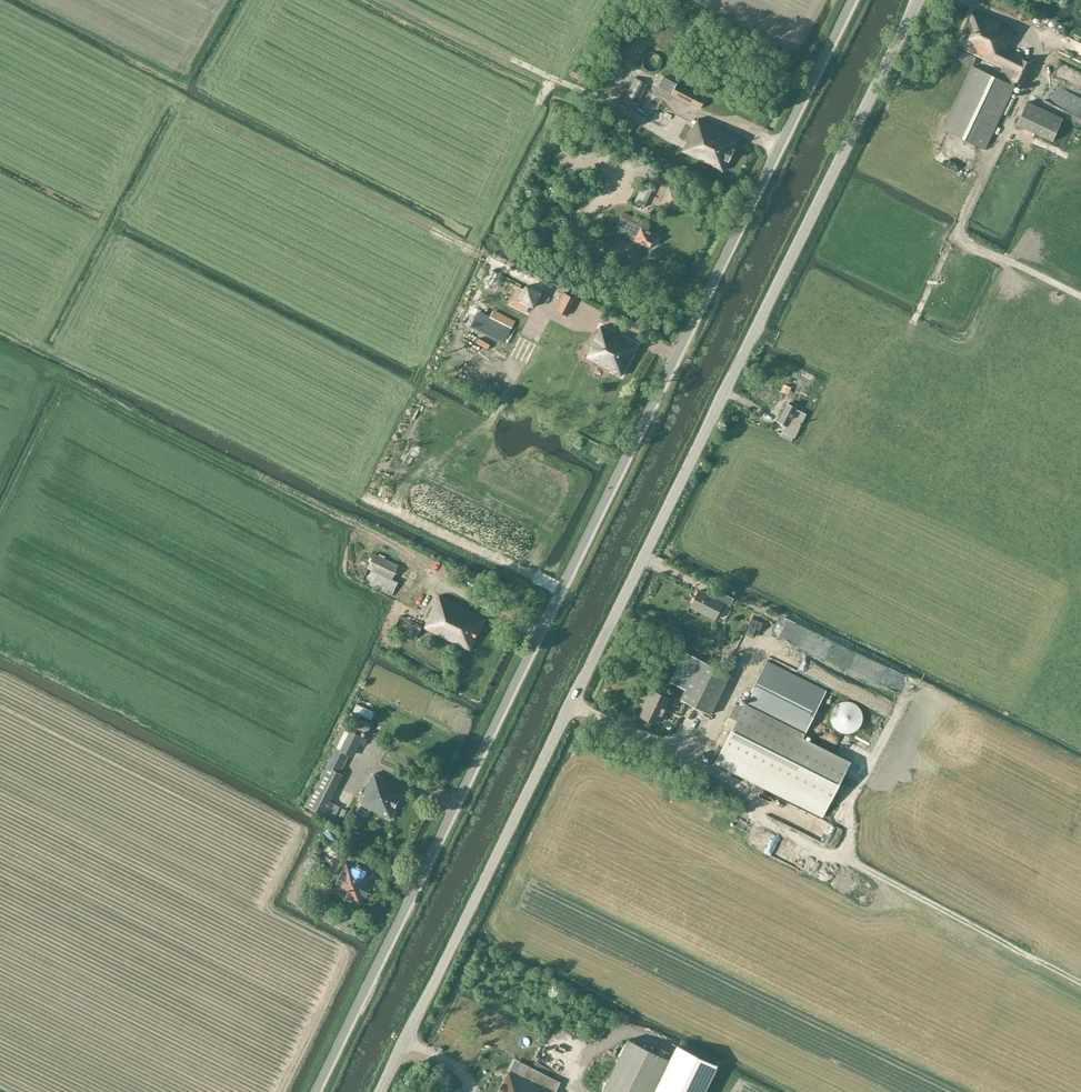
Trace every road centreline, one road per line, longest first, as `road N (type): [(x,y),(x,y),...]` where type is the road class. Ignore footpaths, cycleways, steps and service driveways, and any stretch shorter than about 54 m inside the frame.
road 1 (tertiary): [(380,1091),(920,0)]
road 2 (unclassified): [(316,1091),(853,0)]
road 3 (track): [(0,10),(675,360)]
road 4 (track): [(43,370),(416,558),(541,636)]

